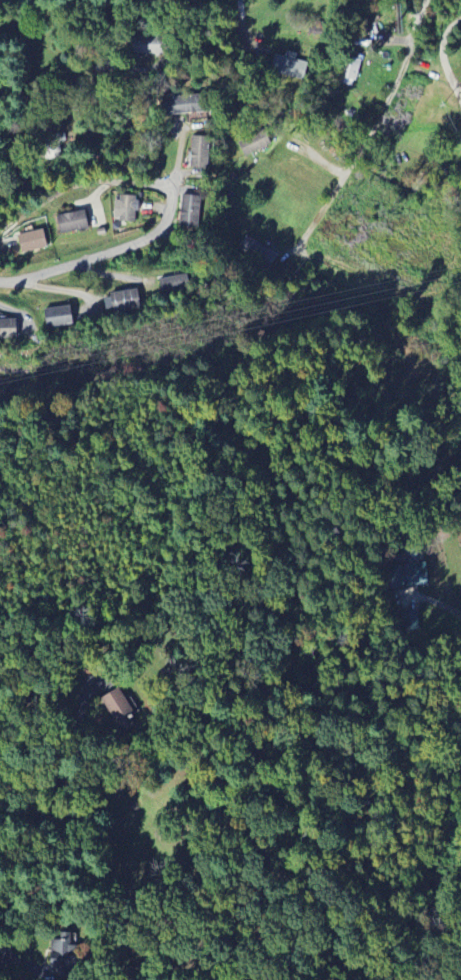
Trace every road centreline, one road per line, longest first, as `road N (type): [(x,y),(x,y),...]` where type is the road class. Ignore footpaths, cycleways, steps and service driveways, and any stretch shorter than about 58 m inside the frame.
road 1 (residential): [(298,245),(385,103),(424,0)]
road 2 (residential): [(0,281),(29,280),(158,233),(175,183)]

